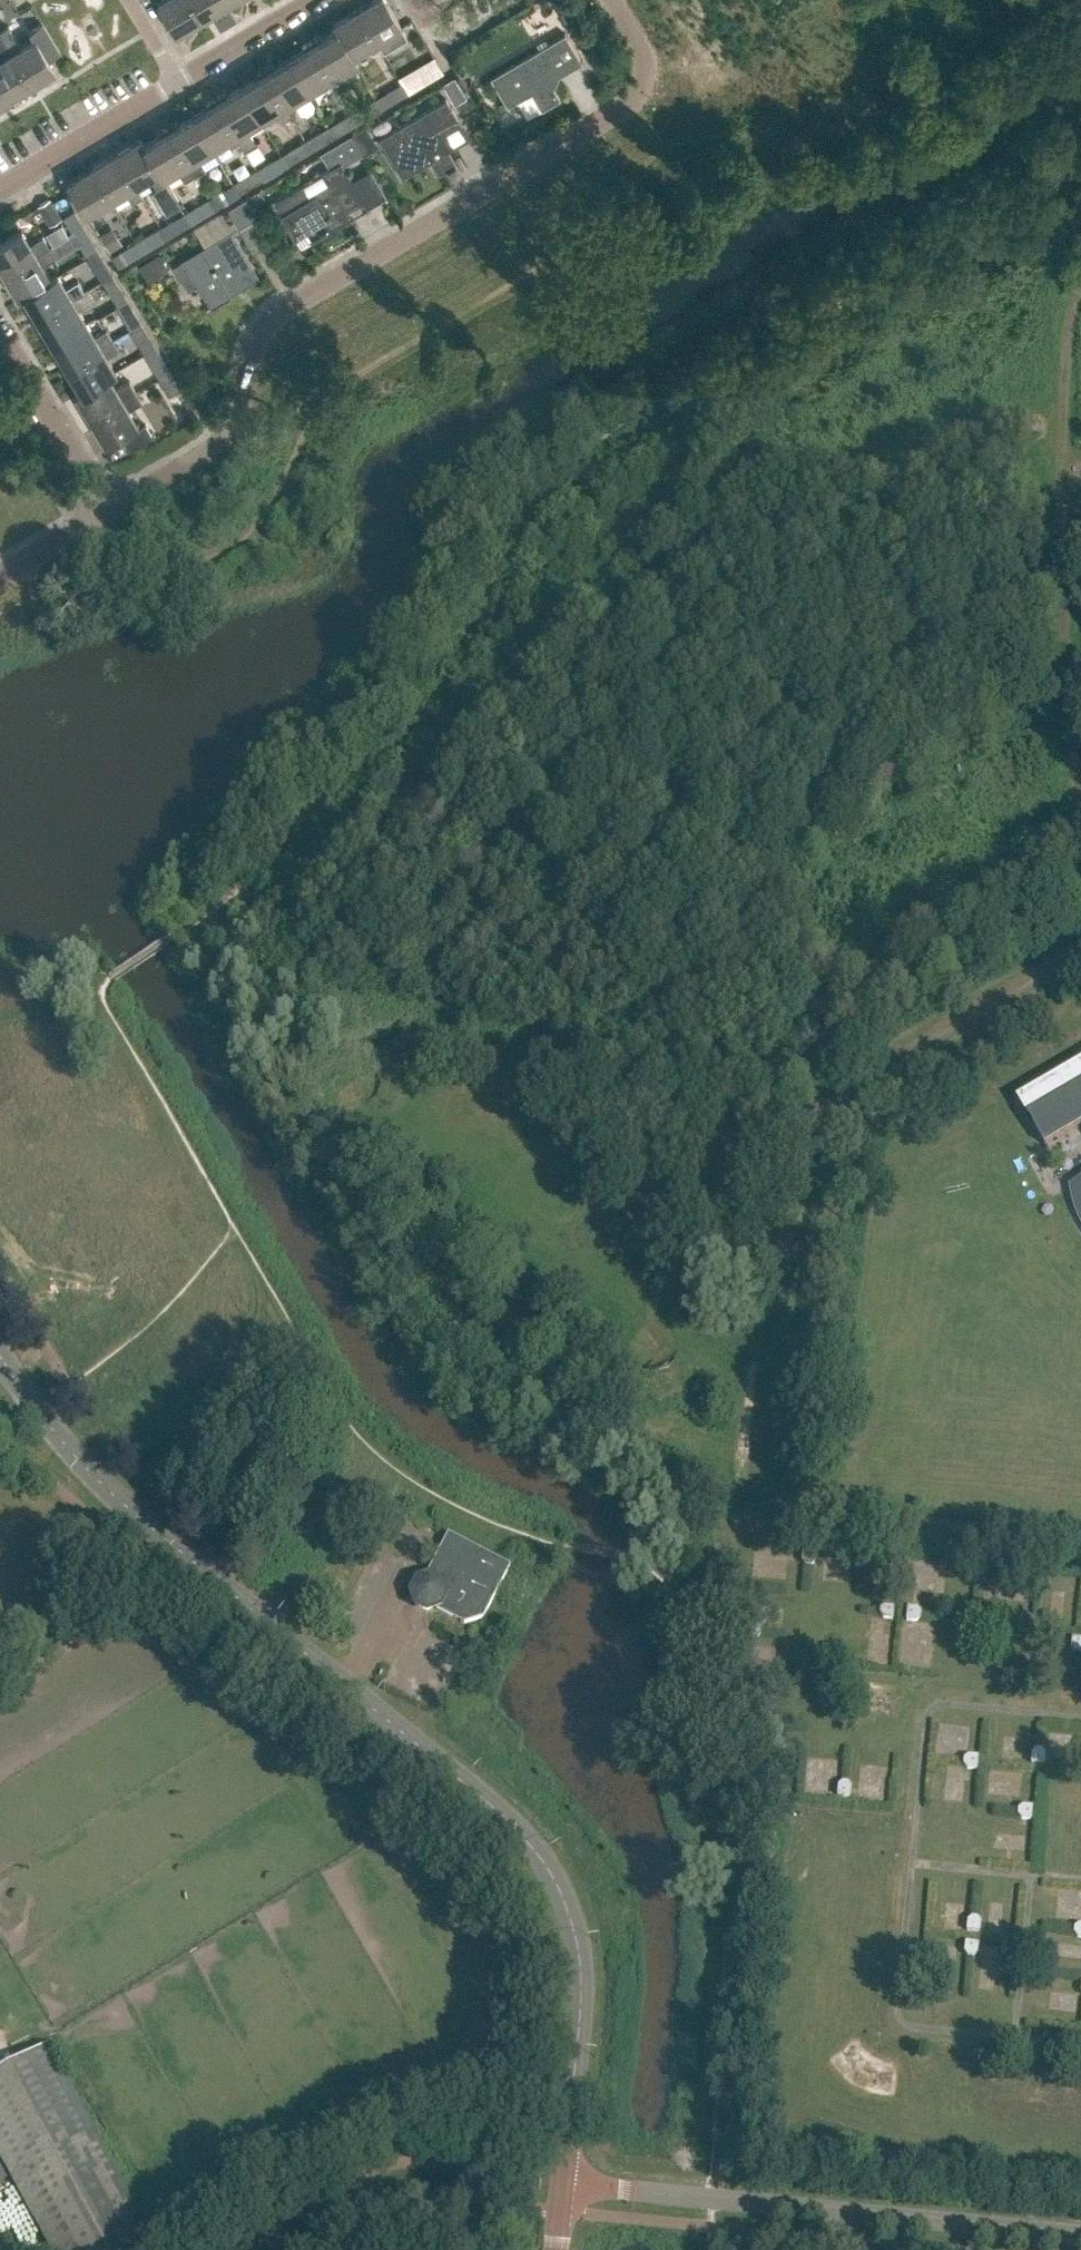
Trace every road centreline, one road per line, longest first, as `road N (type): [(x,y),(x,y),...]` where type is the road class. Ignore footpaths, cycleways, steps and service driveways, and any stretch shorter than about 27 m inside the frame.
road 1 (tertiary): [(565,2183),(581,1944),(552,1871),(516,1832),(141,1526),(37,1412),(0,1355)]
road 2 (residential): [(108,513),(218,445),(238,417),(258,338),(276,317),(633,102),(644,79),(641,52),(611,0)]
road 3 (unclassified): [(565,2183),(1080,2232)]
road 4 (residential): [(0,190),(311,0)]
road 5 (residential): [(108,513),(0,329)]
road 6 (residential): [(0,577),(108,513)]

